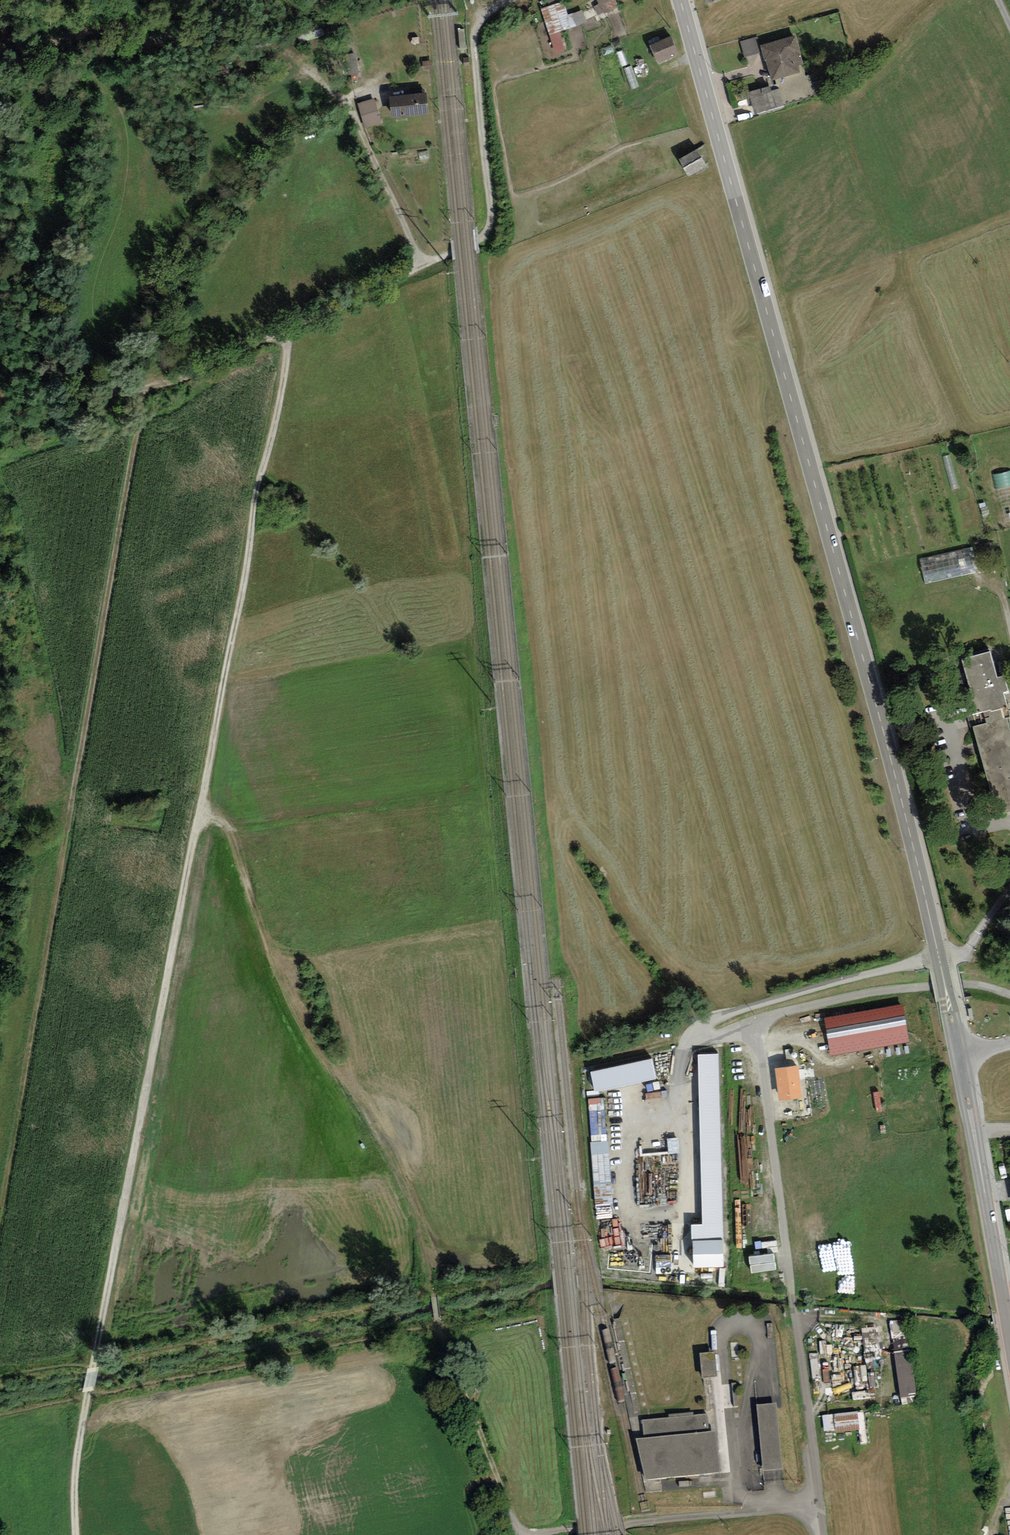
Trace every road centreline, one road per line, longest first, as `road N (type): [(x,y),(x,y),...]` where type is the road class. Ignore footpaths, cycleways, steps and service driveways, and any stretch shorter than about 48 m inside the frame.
road 1 (track): [(95,1362),(293,326),(494,234),(476,27),(509,0)]
road 2 (primary): [(938,955),(681,0)]
road 3 (track): [(537,1534),(519,1527),(504,1504),(443,1342),(394,1152),(319,1053),(254,915),(232,835),(203,810)]
road 4 (unclassified): [(756,1025),(824,1534)]
road 5 (unclassified): [(938,955),(736,1011),(700,1031),(714,1036),(756,1025)]
road 6 (primary): [(1009,1338),(959,1057)]
road 7 (unclassified): [(756,1025),(792,1009),(902,988),(972,985),(1009,994)]
road 8 (track): [(77,1534),(79,1415),(95,1362)]
road 9 (track): [(429,263),(353,111)]

